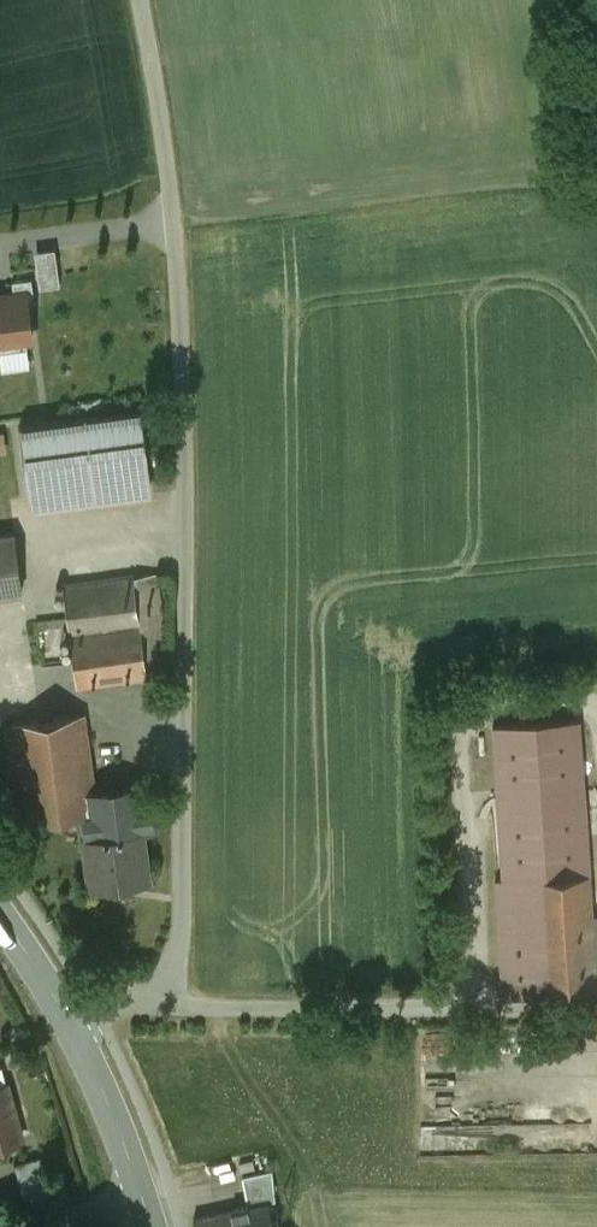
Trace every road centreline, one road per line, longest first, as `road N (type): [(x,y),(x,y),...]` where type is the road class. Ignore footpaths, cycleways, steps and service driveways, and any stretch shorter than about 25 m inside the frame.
road 1 (unclassified): [(149,993),(181,947),(186,496),(170,220),(139,0)]
road 2 (unclassified): [(596,1013),(171,1010),(149,993)]
road 3 (secondary): [(143,1202),(105,1090),(72,1025)]
road 4 (secondary): [(72,1025),(0,912)]
road 5 (unclassified): [(20,1226),(143,1202)]

